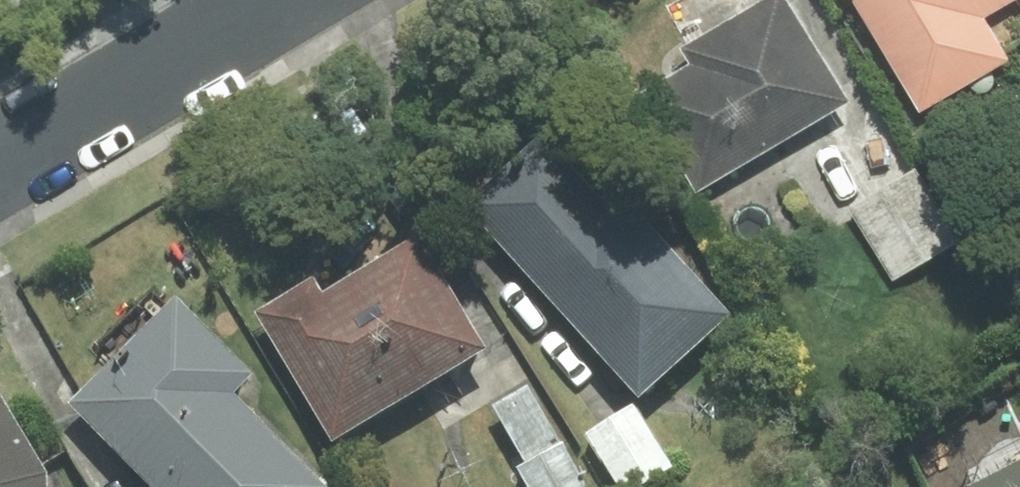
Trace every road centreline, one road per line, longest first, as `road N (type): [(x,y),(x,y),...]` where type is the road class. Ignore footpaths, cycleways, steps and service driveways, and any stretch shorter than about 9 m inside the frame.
road 1 (unclassified): [(0,172),(290,0)]

